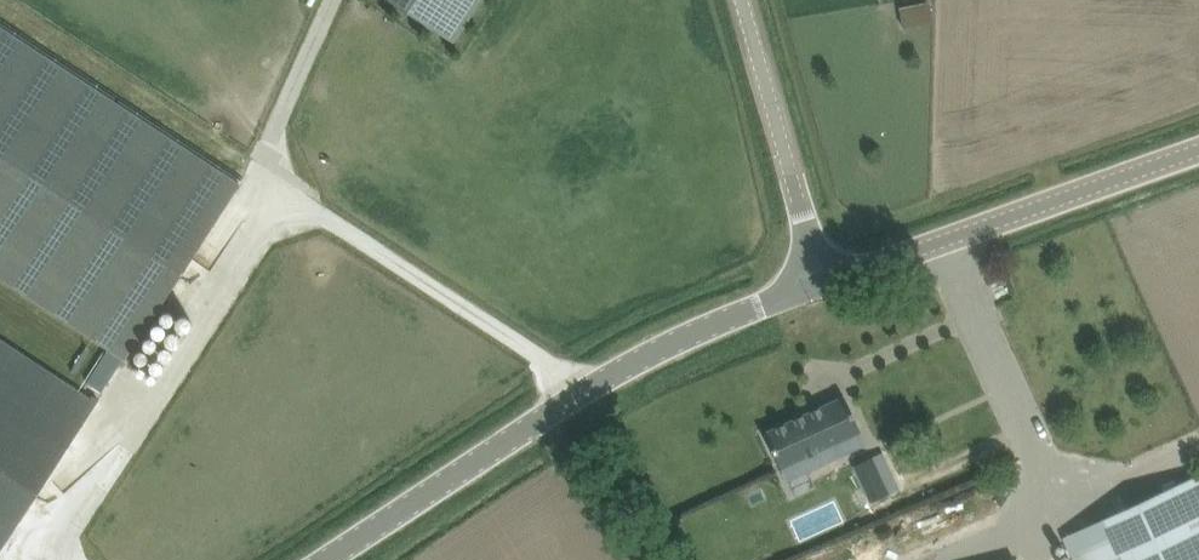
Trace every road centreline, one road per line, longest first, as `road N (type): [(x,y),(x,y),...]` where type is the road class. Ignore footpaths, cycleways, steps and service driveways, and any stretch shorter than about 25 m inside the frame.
road 1 (unclassified): [(325,559),(625,364),(821,280)]
road 2 (unclassified): [(821,280),(1198,147)]
road 3 (unclassified): [(821,280),(741,0)]

